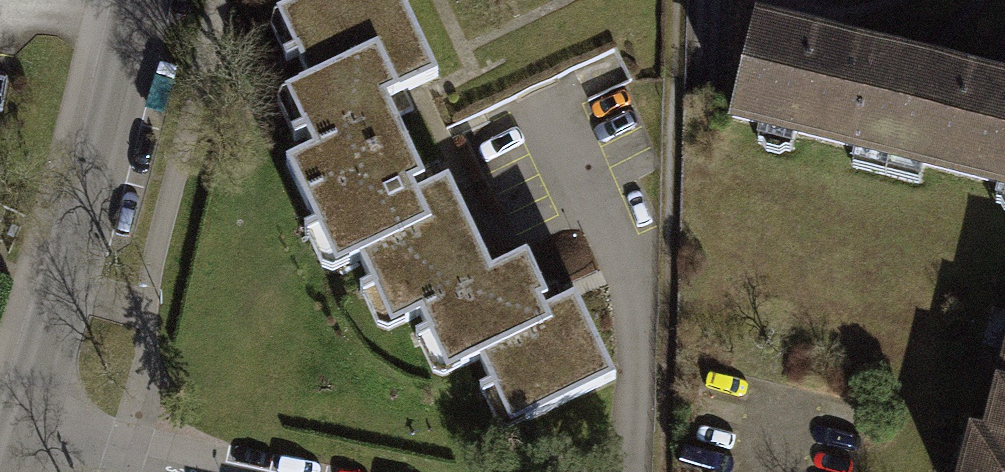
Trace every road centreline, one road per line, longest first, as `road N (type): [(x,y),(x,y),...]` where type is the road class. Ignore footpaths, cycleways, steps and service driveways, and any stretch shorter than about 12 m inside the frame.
road 1 (residential): [(22,428),(140,0)]
road 2 (residential): [(22,428),(210,471)]

